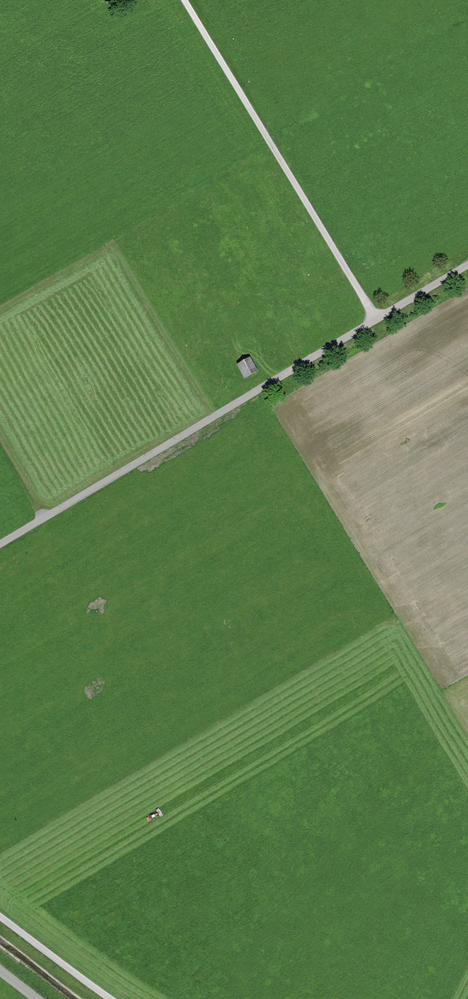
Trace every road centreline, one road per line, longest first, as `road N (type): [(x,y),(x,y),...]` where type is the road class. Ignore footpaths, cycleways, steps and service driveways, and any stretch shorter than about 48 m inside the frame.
road 1 (track): [(467,265),(0,542)]
road 2 (track): [(376,320),(185,0)]
road 3 (track): [(109,998),(0,915)]

